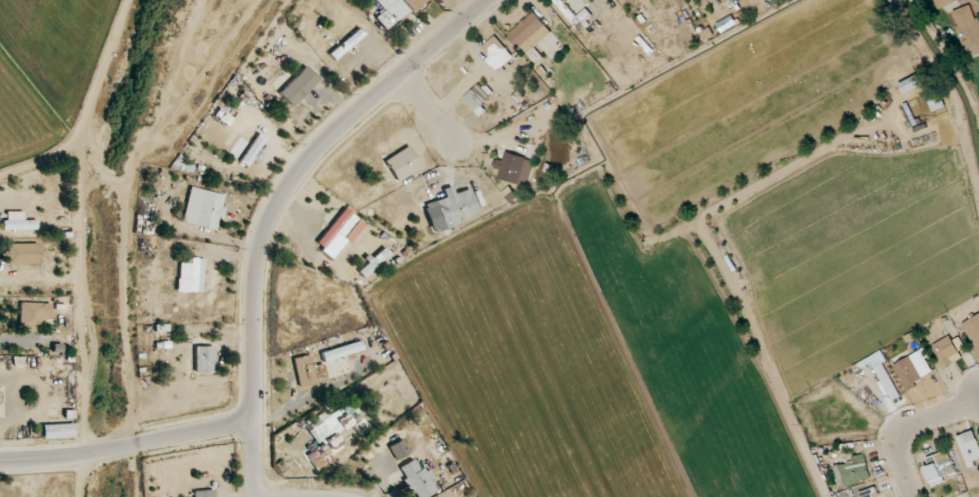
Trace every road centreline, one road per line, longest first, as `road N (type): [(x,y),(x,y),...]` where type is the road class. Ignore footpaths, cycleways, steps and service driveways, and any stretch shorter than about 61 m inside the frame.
road 1 (residential): [(487,0),(298,170),(276,204),(255,276),(256,496)]
road 2 (residential): [(254,424),(99,452),(0,459)]
road 3 (residential): [(911,496),(894,431),(978,396)]

